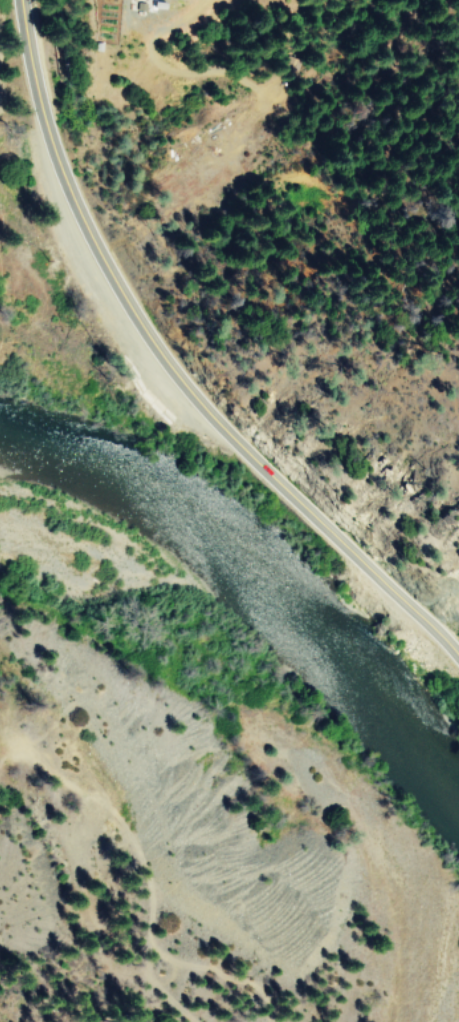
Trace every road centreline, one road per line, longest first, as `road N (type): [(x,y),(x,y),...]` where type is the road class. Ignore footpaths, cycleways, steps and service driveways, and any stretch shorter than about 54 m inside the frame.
road 1 (trunk): [(458,657),(173,371),(105,273),(60,175),(26,0)]

